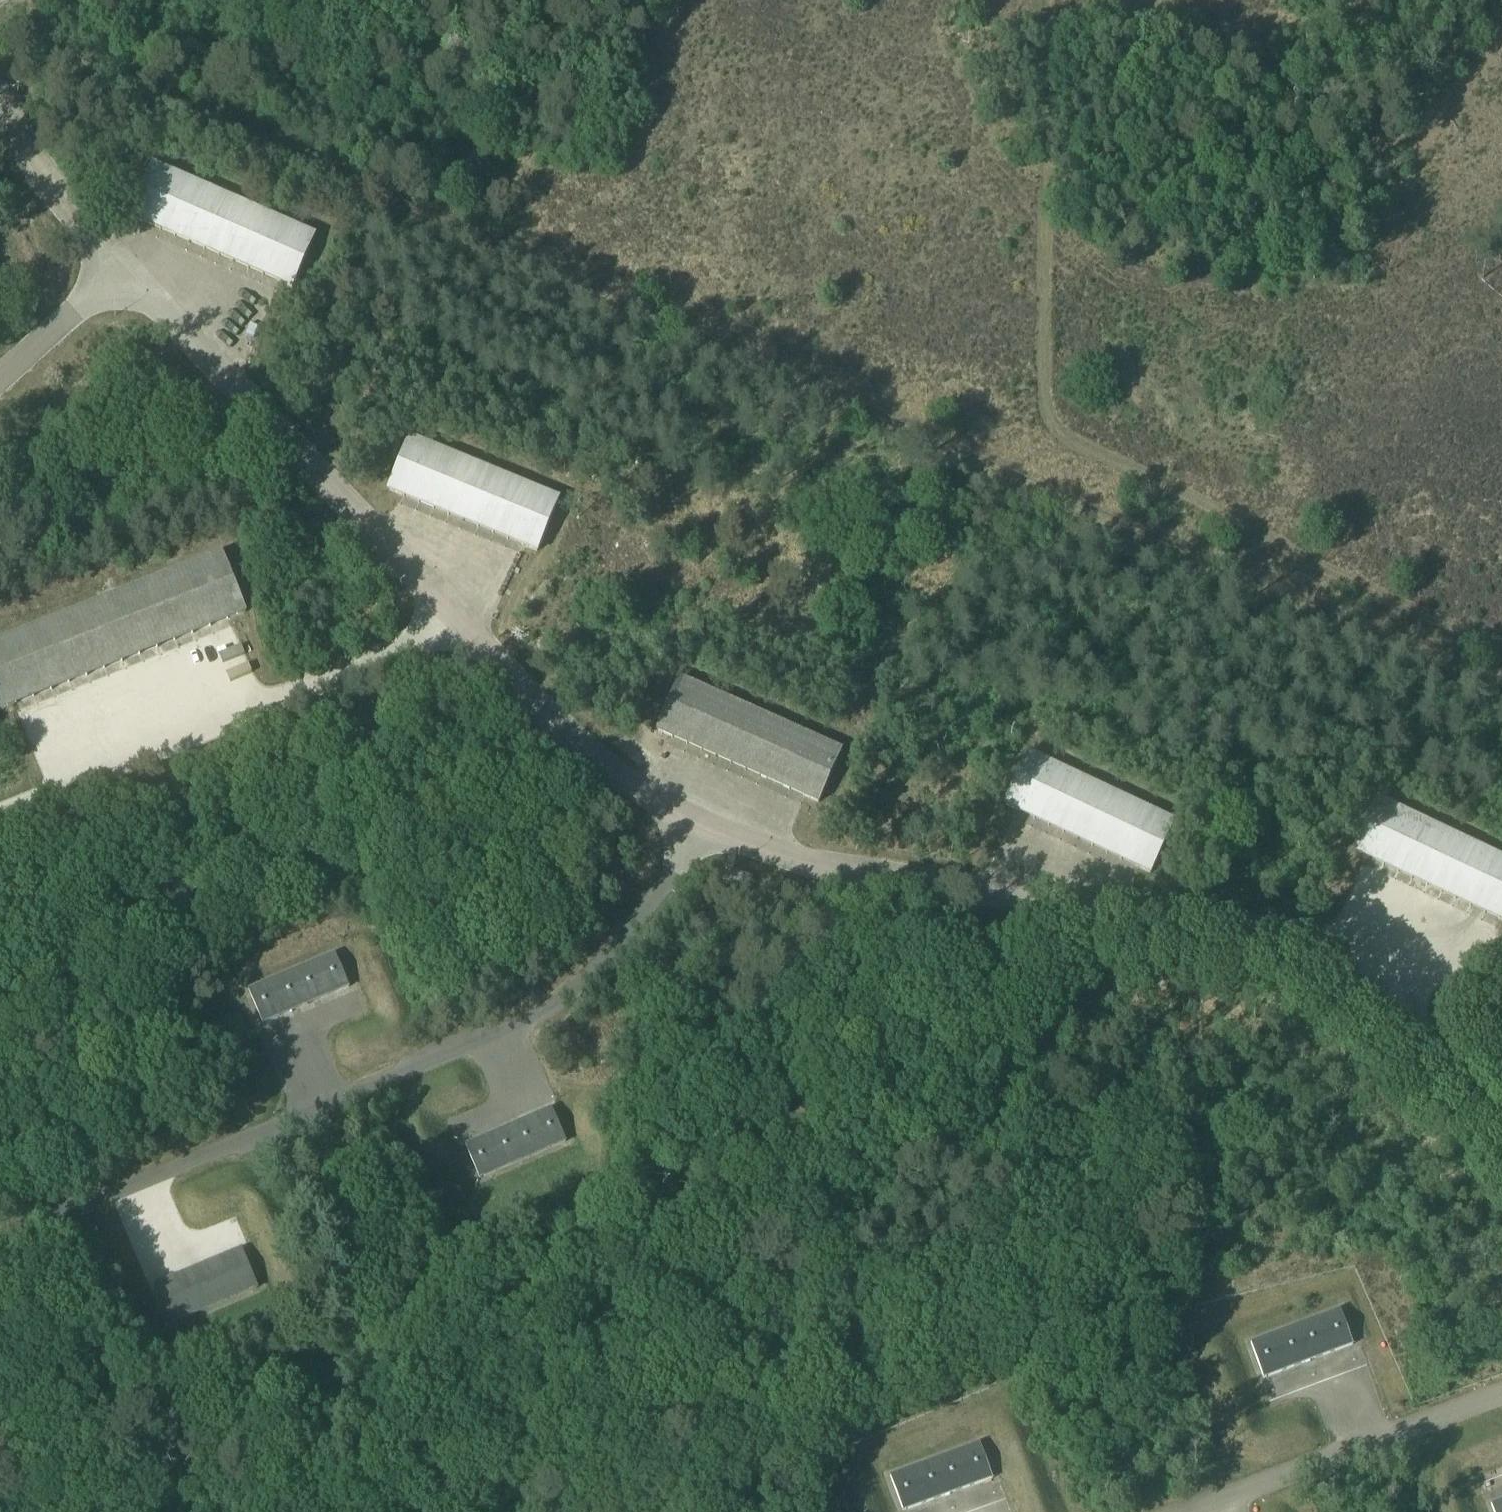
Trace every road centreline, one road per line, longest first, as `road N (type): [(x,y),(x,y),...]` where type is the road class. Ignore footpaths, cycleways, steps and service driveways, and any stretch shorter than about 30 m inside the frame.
road 1 (track): [(1032,0),(1049,115),(1050,371),(1058,422),(1107,461),(1217,504),(1501,644)]

